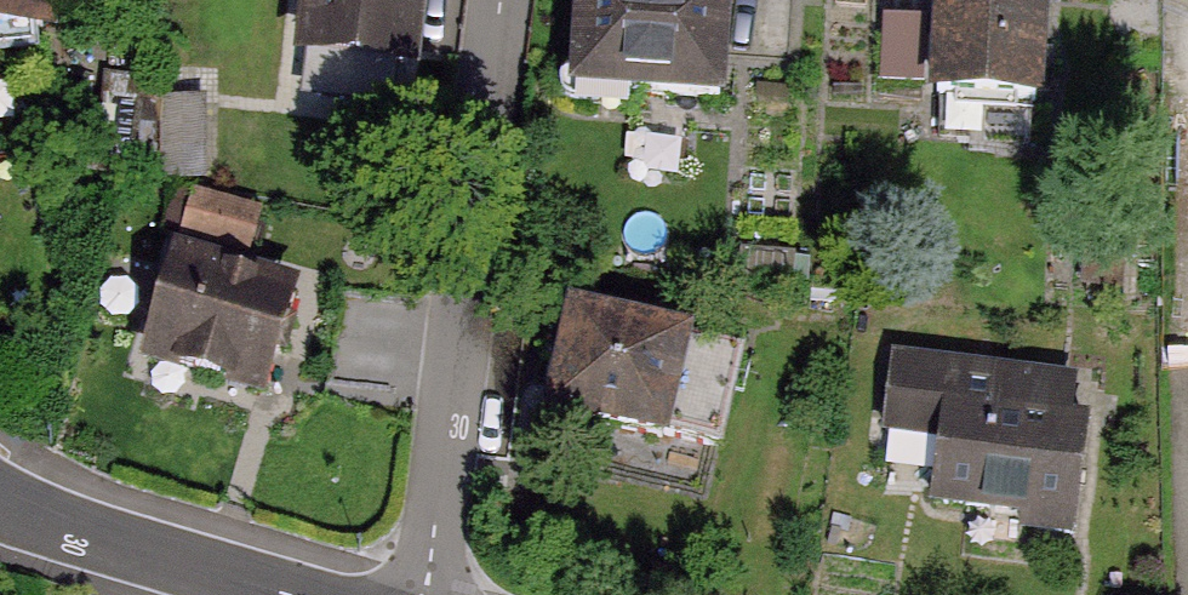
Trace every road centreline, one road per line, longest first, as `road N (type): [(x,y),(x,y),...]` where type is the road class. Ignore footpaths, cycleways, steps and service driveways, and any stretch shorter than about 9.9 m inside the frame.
road 1 (residential): [(427,594),(506,0)]
road 2 (residential): [(0,498),(141,553),(287,594)]

